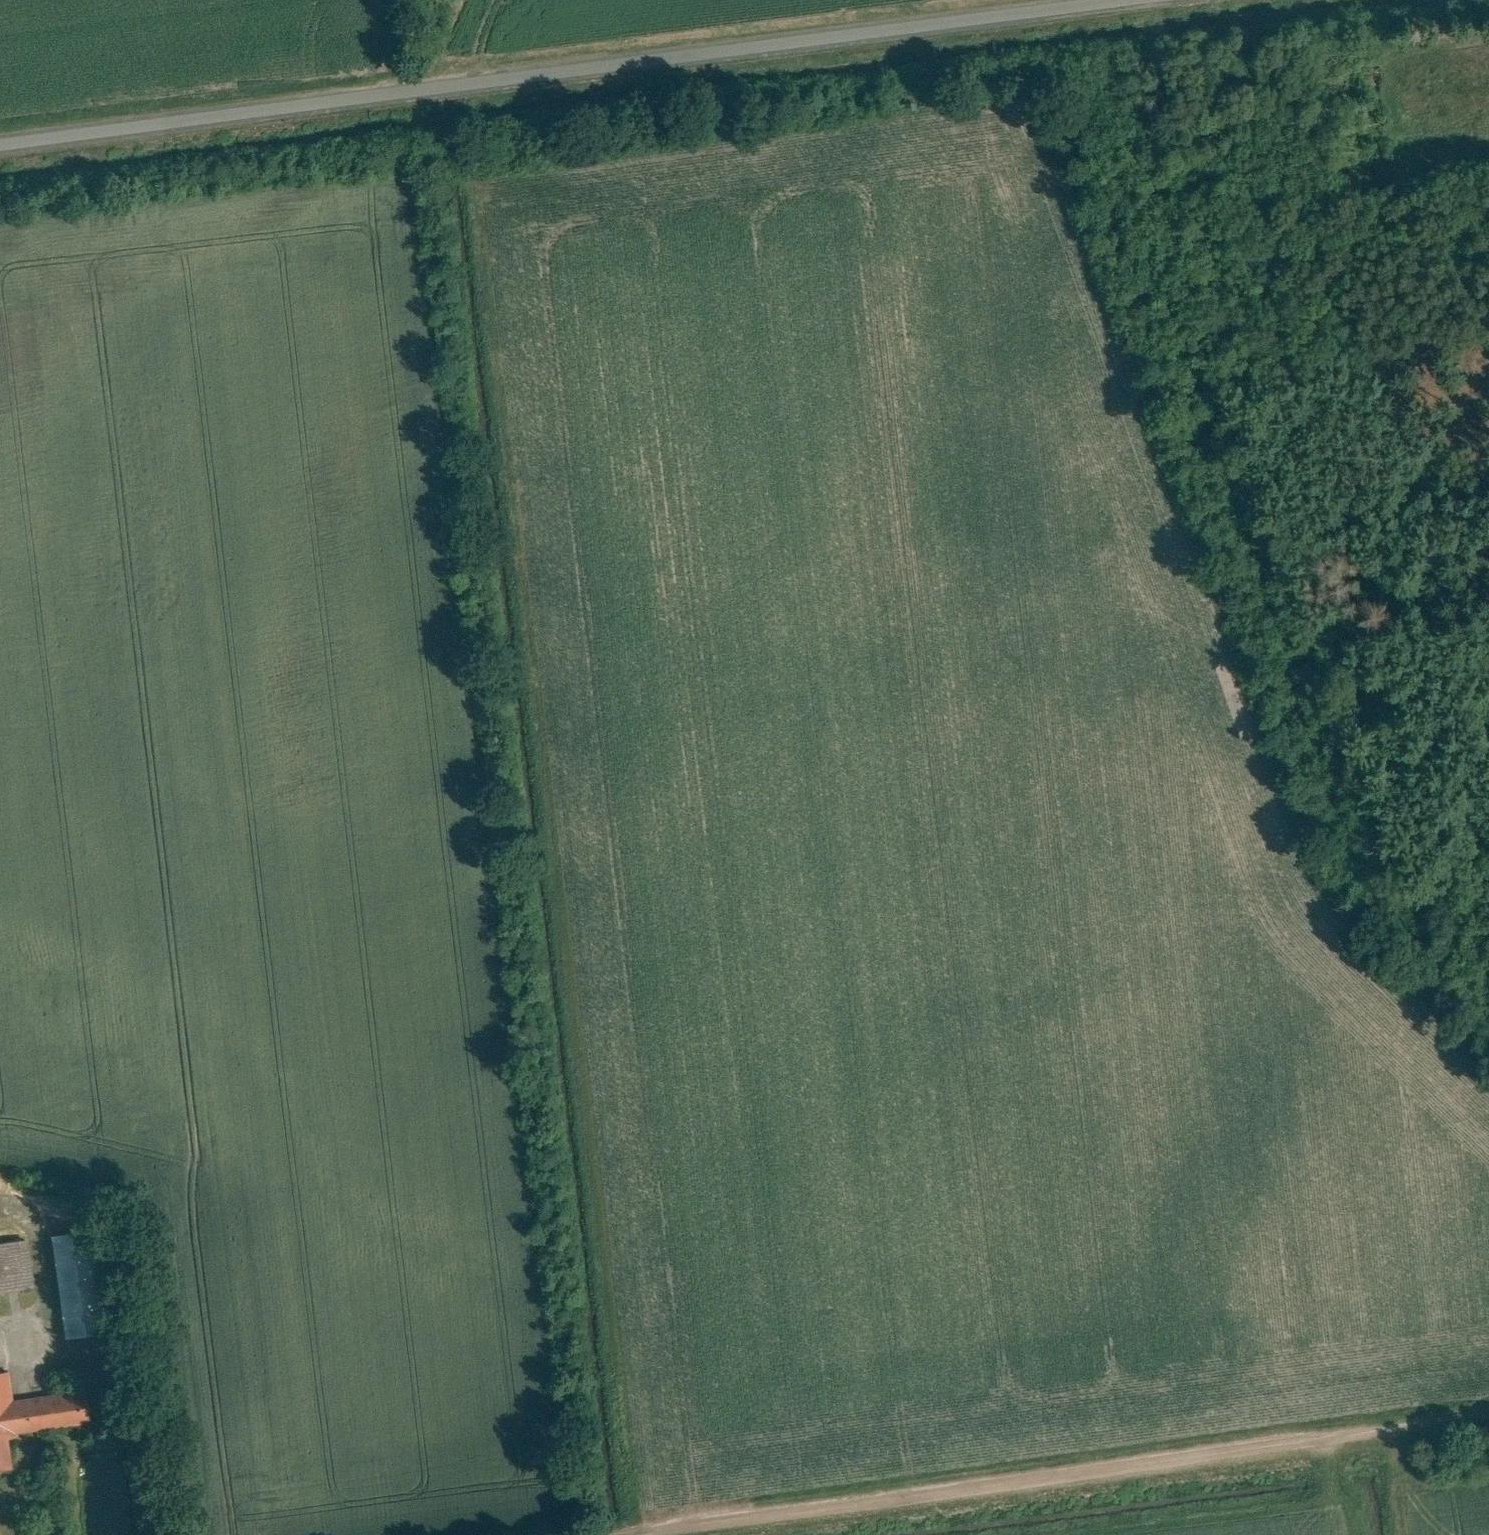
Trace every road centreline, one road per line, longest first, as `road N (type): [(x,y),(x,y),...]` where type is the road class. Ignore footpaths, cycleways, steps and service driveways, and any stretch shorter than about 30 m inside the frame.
road 1 (unclassified): [(1127,0),(0,149)]
road 2 (track): [(1488,1420),(645,1534)]

